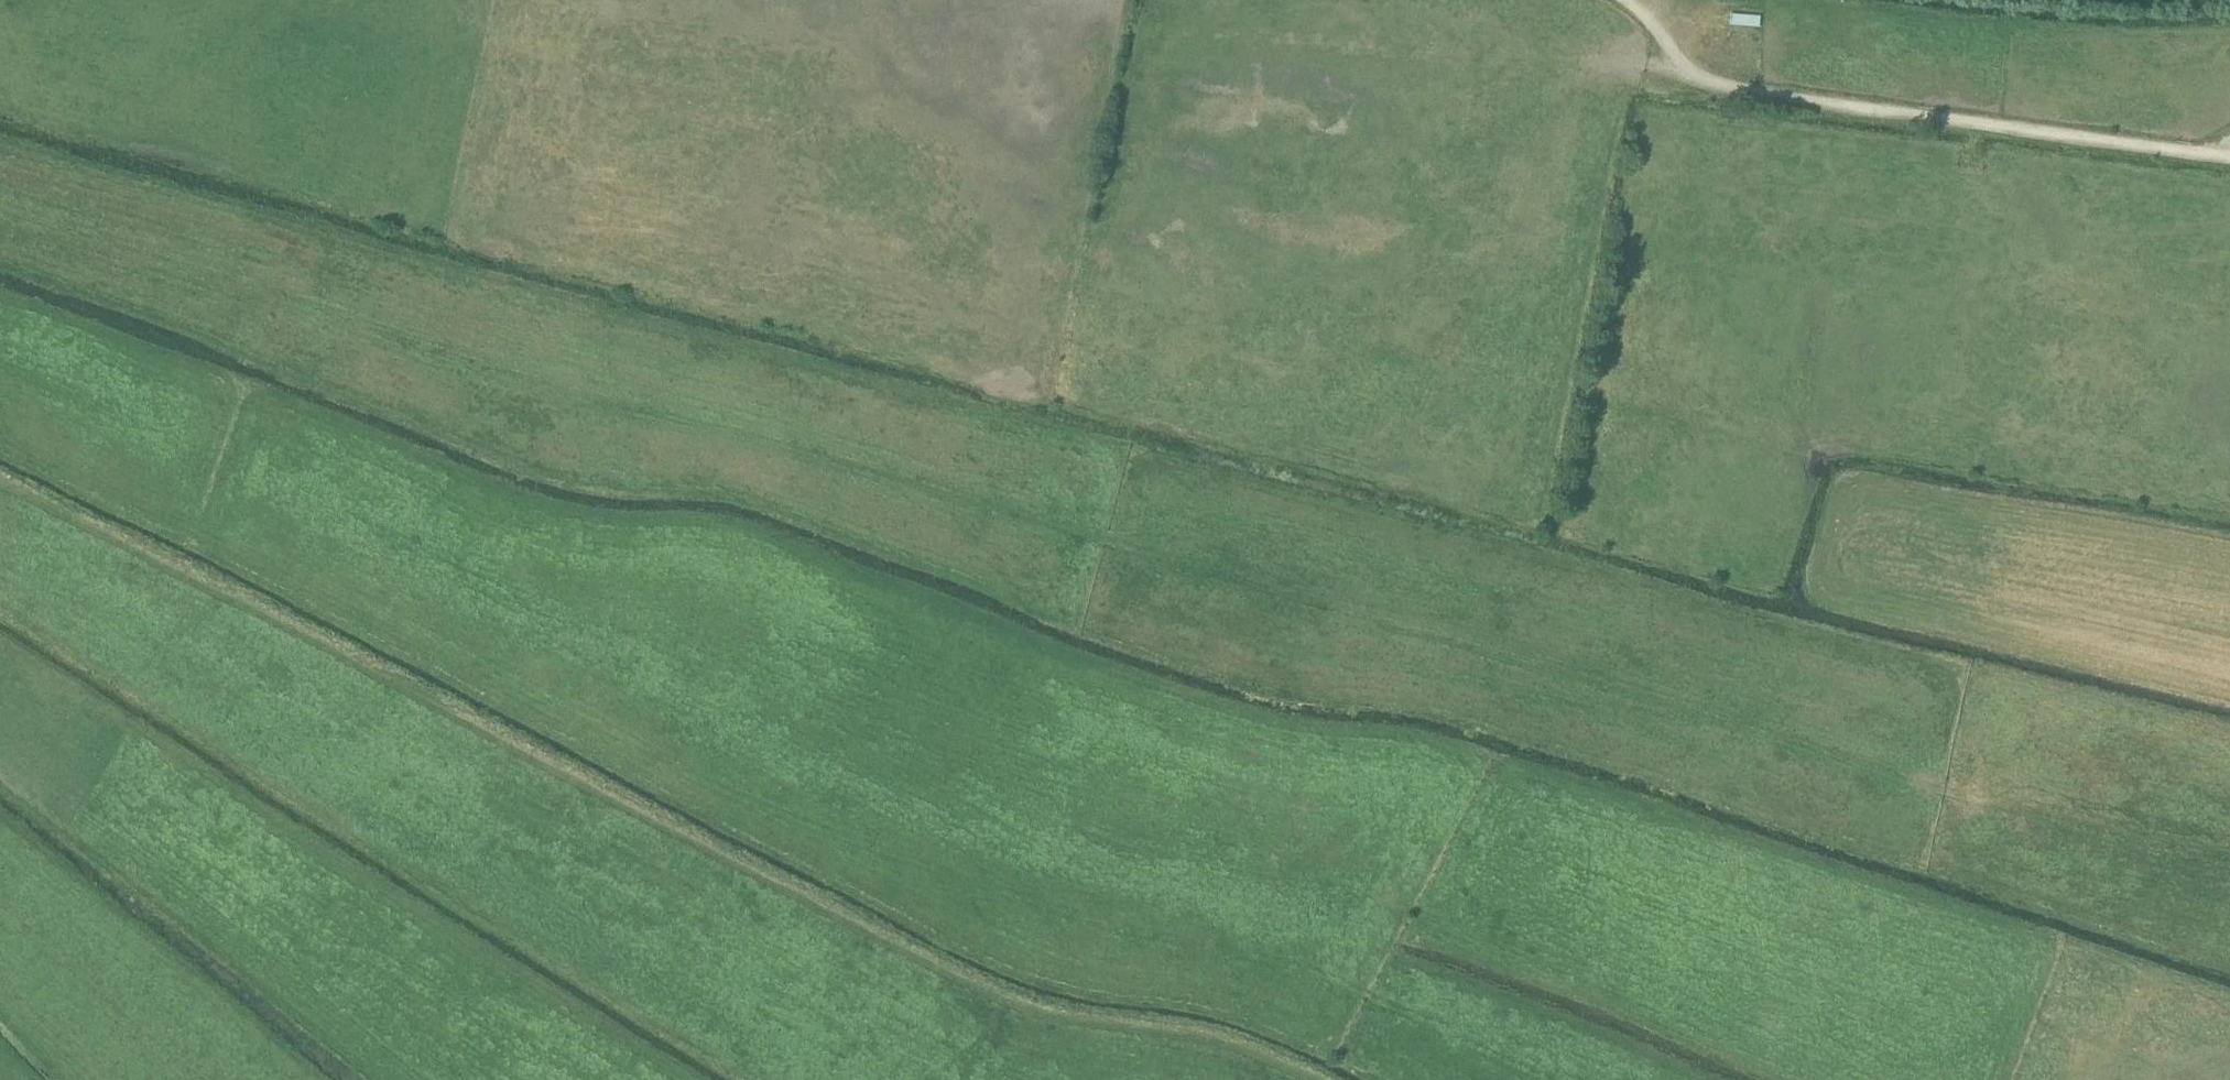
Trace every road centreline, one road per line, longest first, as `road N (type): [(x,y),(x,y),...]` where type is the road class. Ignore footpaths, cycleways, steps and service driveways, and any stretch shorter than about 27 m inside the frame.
road 1 (track): [(2229,158),(1717,91),(1690,80),(1672,56),(1657,21),(1663,0)]

